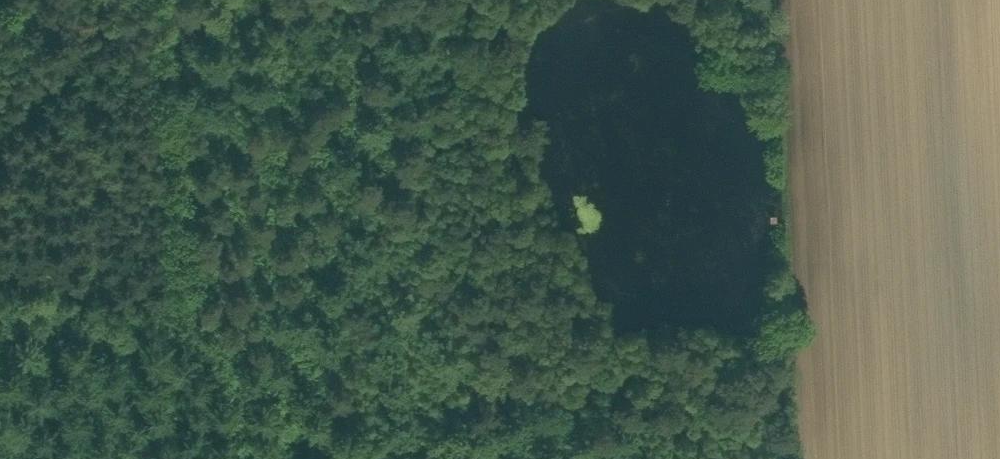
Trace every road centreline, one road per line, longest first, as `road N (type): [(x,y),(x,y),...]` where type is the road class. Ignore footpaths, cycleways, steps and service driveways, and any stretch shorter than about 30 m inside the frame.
road 1 (track): [(195,458),(153,0)]
road 2 (track): [(734,333),(741,458)]

